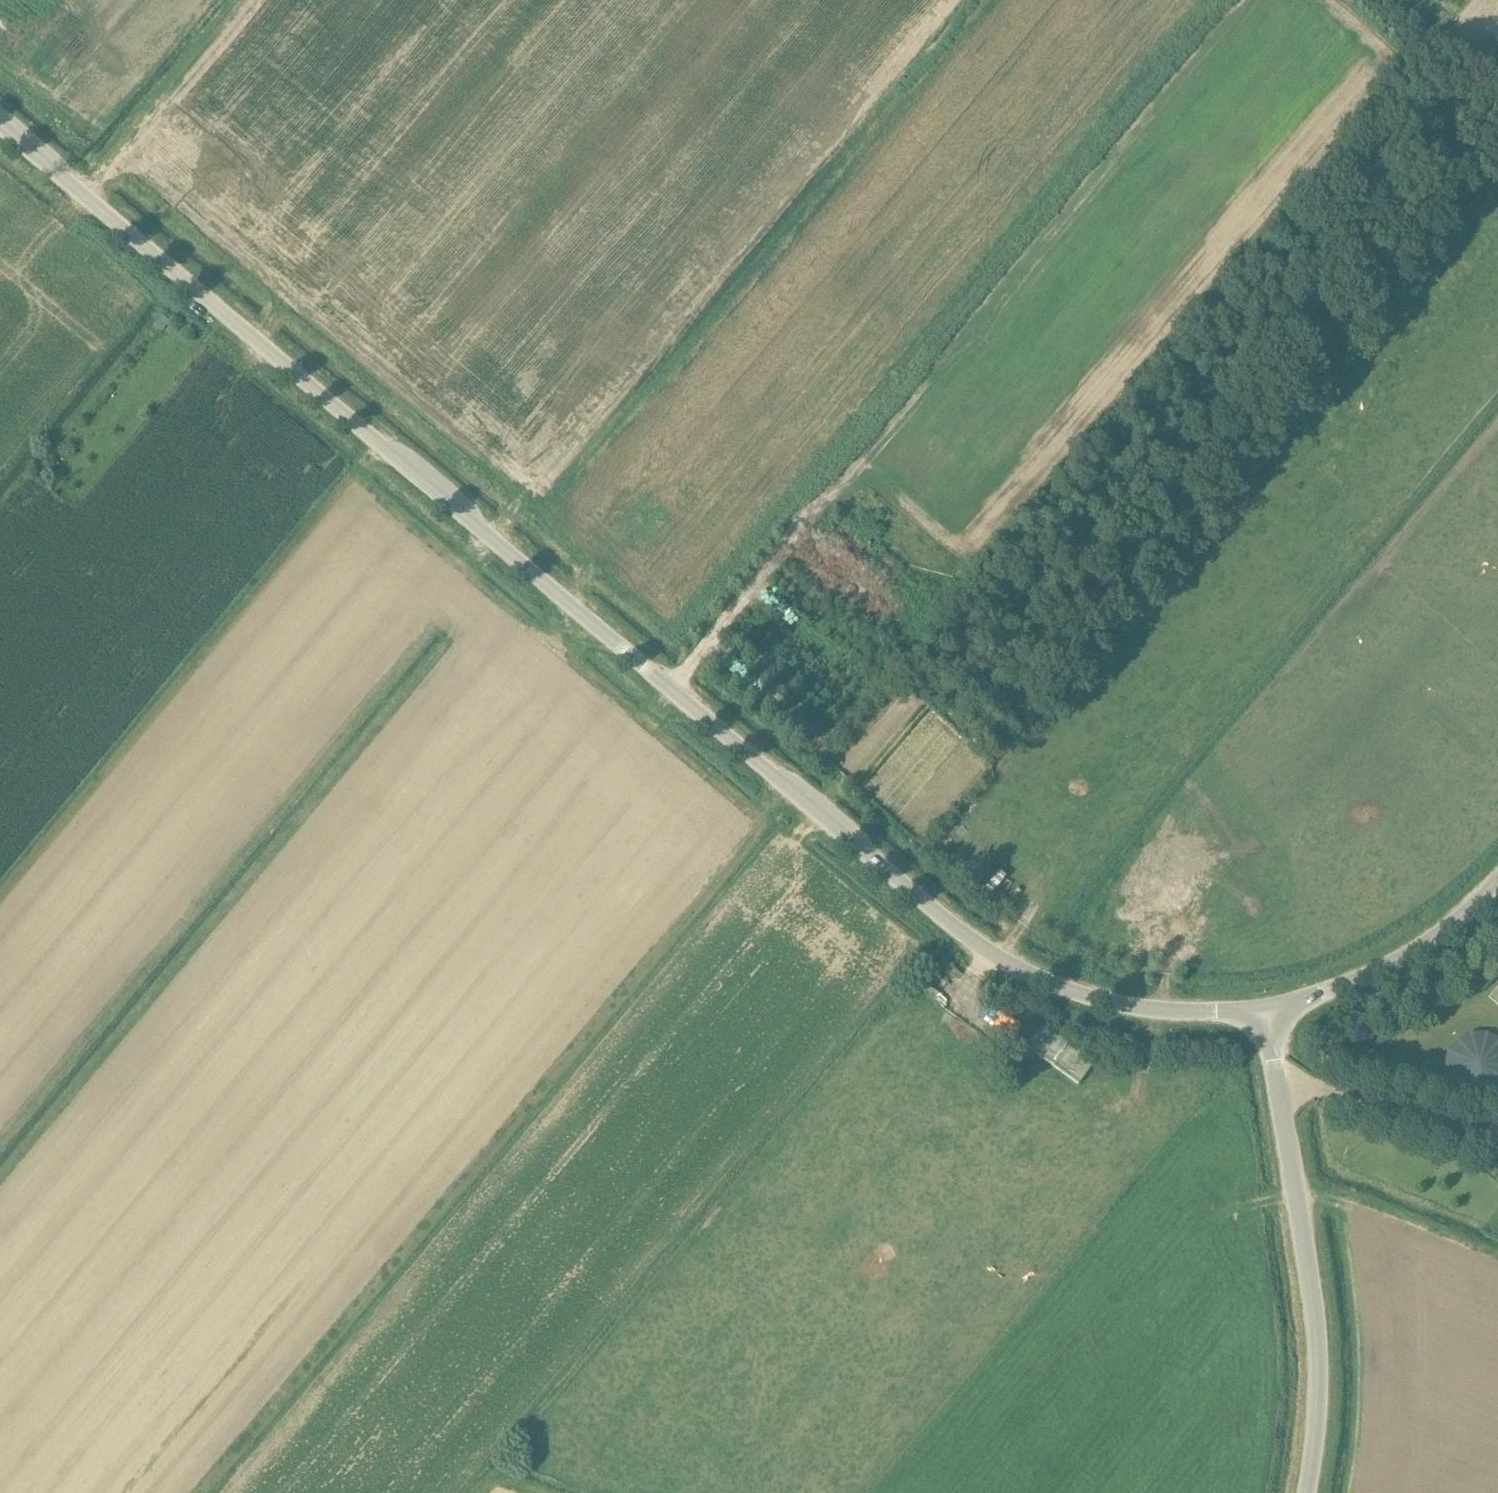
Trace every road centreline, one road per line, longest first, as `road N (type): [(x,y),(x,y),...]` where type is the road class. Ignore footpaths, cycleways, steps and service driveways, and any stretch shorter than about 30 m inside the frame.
road 1 (unclassified): [(1263,990),(1158,998),(1072,980),(1012,952),(0,118)]
road 2 (unclassified): [(1301,1492),(1312,1413),(1308,1279),(1263,990)]
road 3 (unclassified): [(1263,990),(1296,985),(1382,950),(1497,862)]

